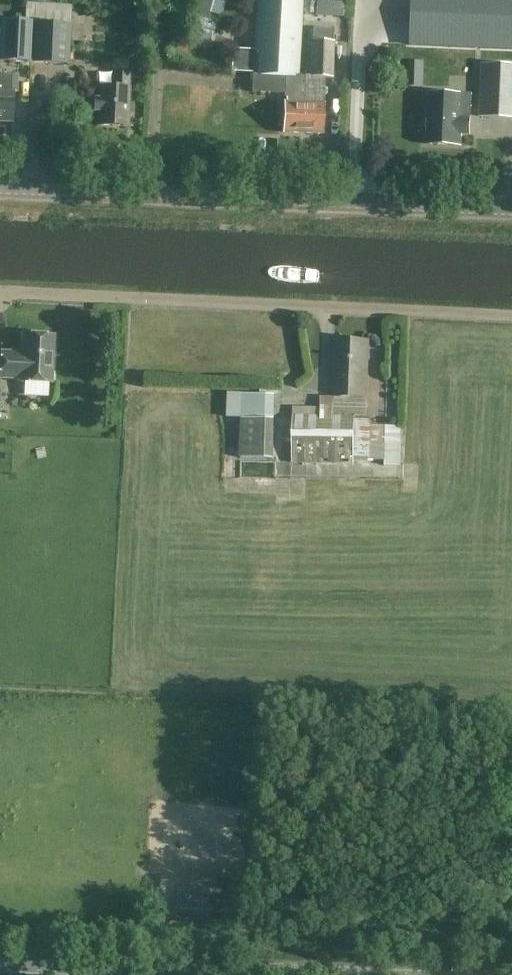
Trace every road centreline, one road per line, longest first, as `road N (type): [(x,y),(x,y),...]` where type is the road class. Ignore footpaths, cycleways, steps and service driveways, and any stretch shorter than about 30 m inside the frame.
road 1 (track): [(511,316),(0,292)]
road 2 (tertiary): [(511,211),(0,189)]
road 3 (unclassified): [(287,974),(0,962)]

